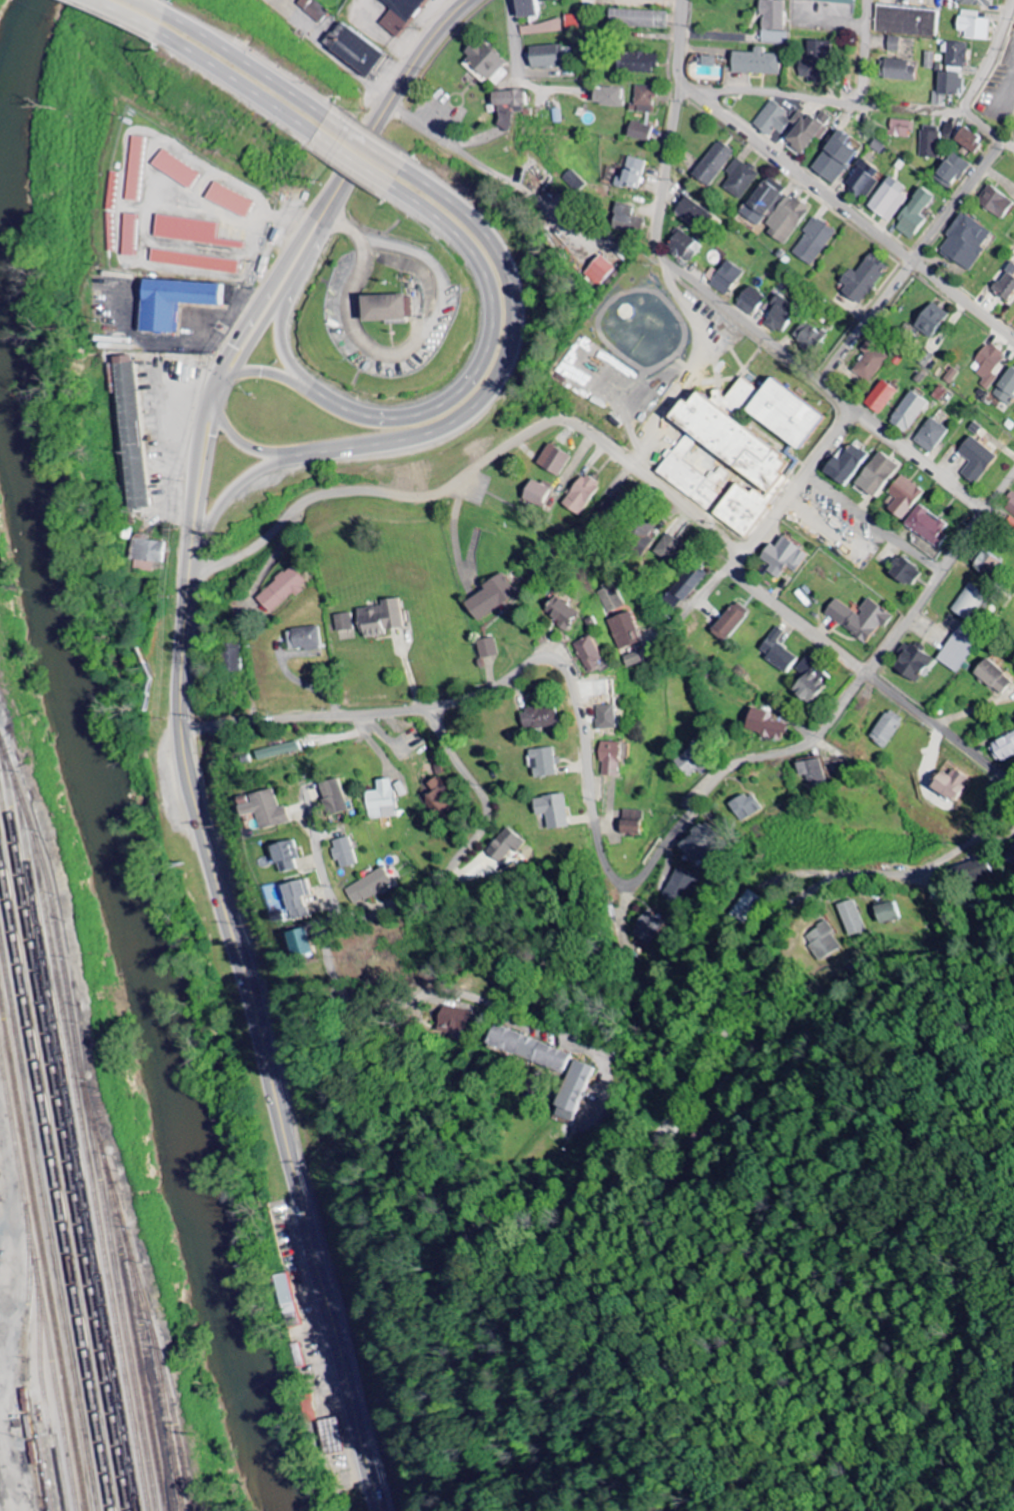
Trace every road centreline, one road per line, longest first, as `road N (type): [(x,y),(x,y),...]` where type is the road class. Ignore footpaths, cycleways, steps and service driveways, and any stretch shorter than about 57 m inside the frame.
road 1 (residential): [(182,730),(441,706),(553,662),(574,692),(600,853),(612,877),(625,883),(641,875),(724,773),(820,733),(1013,471)]
road 2 (residential): [(529,1510),(538,1470),(480,1411),(488,1345),(455,1300),(472,1247),(577,1207),(640,1160),(699,1083),(768,943),(811,890),(944,862),(981,831),(1013,778)]
road 3 (secondary): [(195,530),(182,683),(188,777),(378,1510)]
road 4 (residential): [(433,707),(482,796),(484,824),(419,897),(335,923),(327,939),(333,975),(343,994),(367,1009),(468,994),(582,1041),(607,1064),(603,1113)]
road 5 (residential): [(741,555),(595,437),(555,419),(443,490),(337,493),(305,502),(256,544),(189,583)]
road 6 (trunk): [(291,461),(435,434),(479,406),(507,365),(518,317),(508,267),(480,225),(407,169)]
road 7 (residential): [(822,381),(660,252),(686,0)]
road 8 (secondary): [(470,0),(413,65),(225,383)]
road 9 (residential): [(681,83),(1013,340)]
road 10 (trunk): [(395,187),(475,257),(490,308),(480,363),(446,404),(399,422),(352,415),(306,391)]
road 11 (residential): [(1005,786),(751,584),(739,570),(741,555)]
road 12 (residential): [(822,381),(1004,140)]
road 13 (residential): [(717,91),(961,112)]
road 14 (trunk): [(330,116),(169,14)]
road 15 (trunk): [(162,32),(319,135)]
road 16 (residential): [(741,555),(857,408)]
road 17 (residential): [(986,509),(857,408)]
road 18 (secondary): [(225,383),(205,445),(195,530)]
road 19 (residential): [(522,143),(510,0)]
road 20 (residential): [(961,112),(1013,0)]
road 21 (trunk): [(195,530),(258,473),(291,461)]
road 22 (trunk): [(306,391),(280,339),(285,278)]

